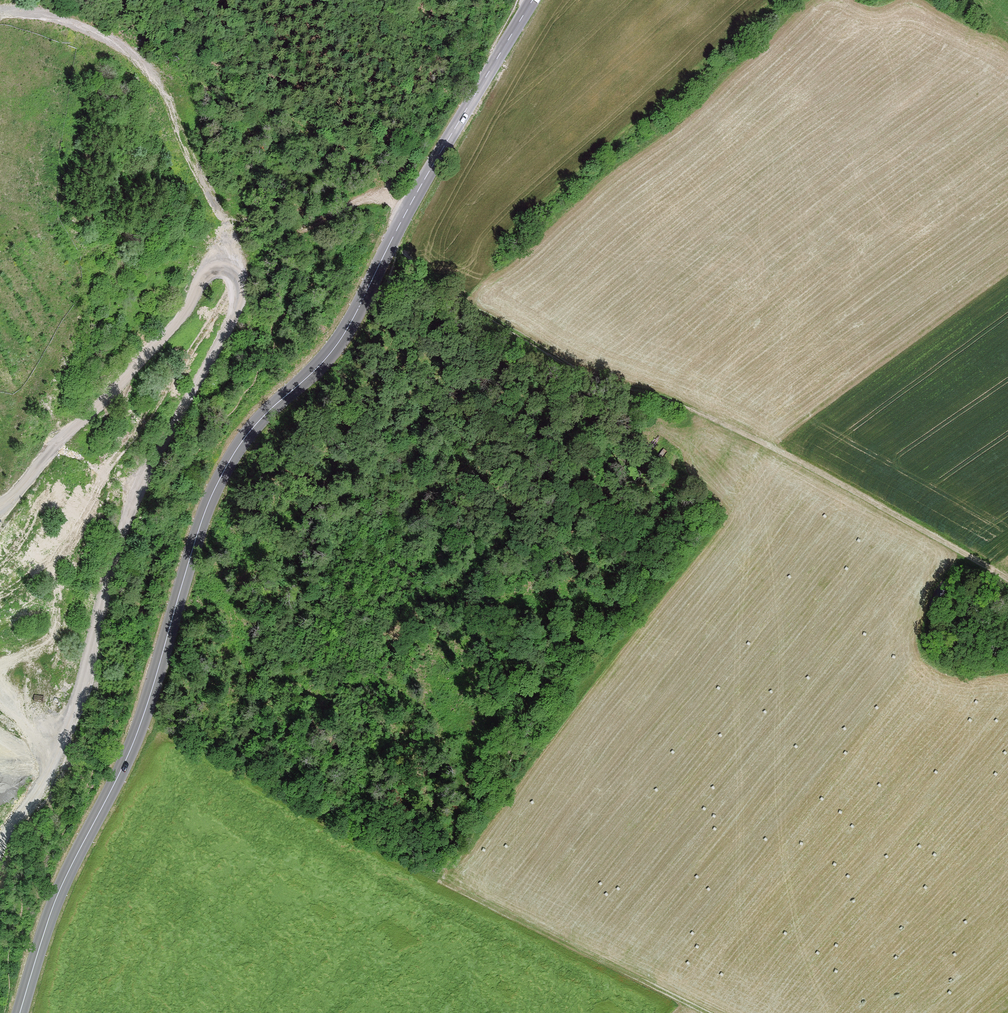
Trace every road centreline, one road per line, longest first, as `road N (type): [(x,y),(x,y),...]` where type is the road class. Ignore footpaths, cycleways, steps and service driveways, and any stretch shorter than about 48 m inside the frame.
road 1 (tertiary): [(19,1012),(61,887),(141,723),(216,487),(258,421),(338,342),(376,272),(400,203),(525,0)]
road 2 (track): [(702,1012),(317,822)]
road 3 (track): [(1007,584),(827,477),(642,388)]
road 4 (track): [(376,272),(409,274),(518,336),(642,388)]

